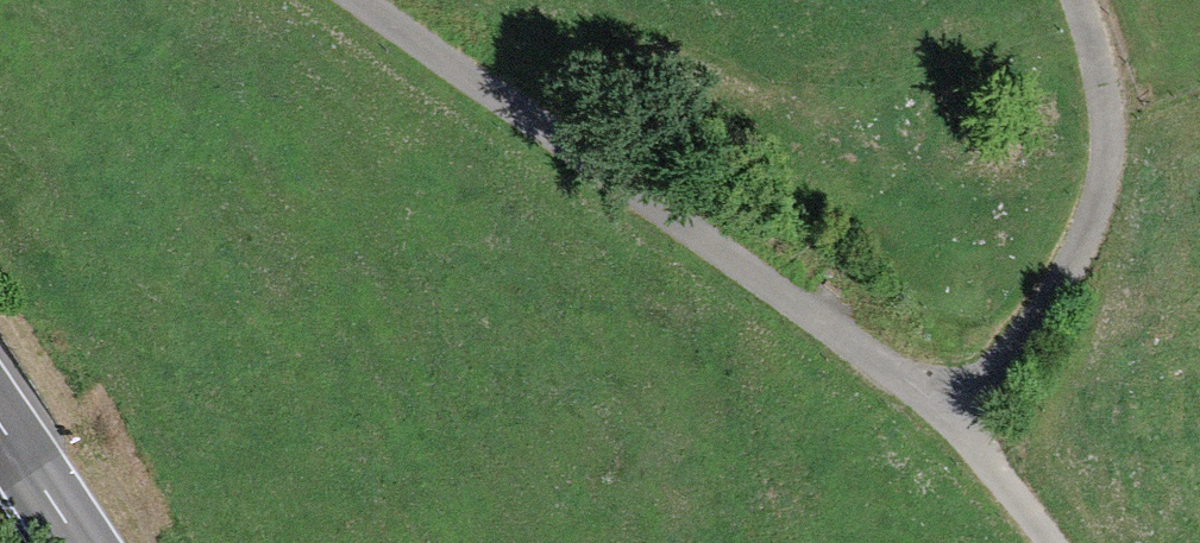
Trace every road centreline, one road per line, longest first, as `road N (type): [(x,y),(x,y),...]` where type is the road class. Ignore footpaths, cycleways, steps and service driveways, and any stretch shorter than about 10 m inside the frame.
road 1 (residential): [(978,436),(368,0)]
road 2 (residential): [(978,436),(1068,299),(1103,195),(1111,92),(1089,0)]
road 3 (tertiary): [(79,542),(0,426)]
road 4 (residential): [(1054,542),(978,436)]

